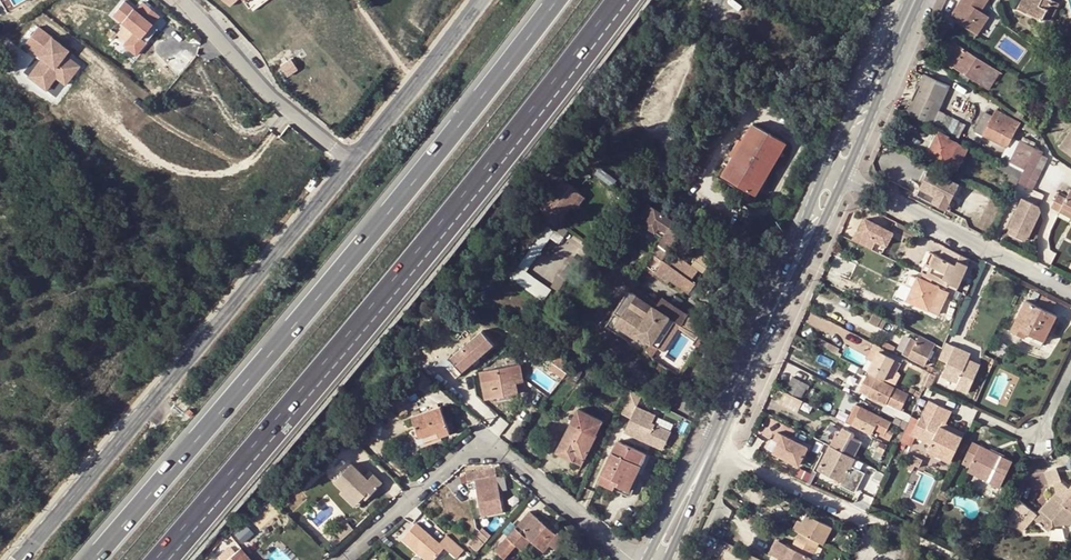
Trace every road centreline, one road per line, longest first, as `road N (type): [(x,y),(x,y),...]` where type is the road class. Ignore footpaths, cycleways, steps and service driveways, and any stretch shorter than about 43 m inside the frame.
road 1 (motorway): [(558,0),(337,279),(94,559)]
road 2 (motorway): [(165,559),(482,186),(625,0)]
road 3 (unclassified): [(354,163),(19,559)]
road 4 (residential): [(336,559),(458,456),(480,447),(502,455),(626,559)]
road 5 (secondary): [(824,170),(708,447)]
road 6 (secondary): [(715,449),(840,179)]
road 7 (residential): [(963,559),(715,449)]
road 8 (residential): [(1070,292),(840,179)]
road 9 (residential): [(354,163),(228,54),(181,0)]
road 10 (unclassified): [(479,0),(354,163)]
road 11 (secondary): [(840,179),(919,0)]
road 12 (secondary): [(906,0),(824,170)]
road 13 (secondary): [(708,447),(648,559)]
road 14 (secondary): [(665,559),(715,449)]

